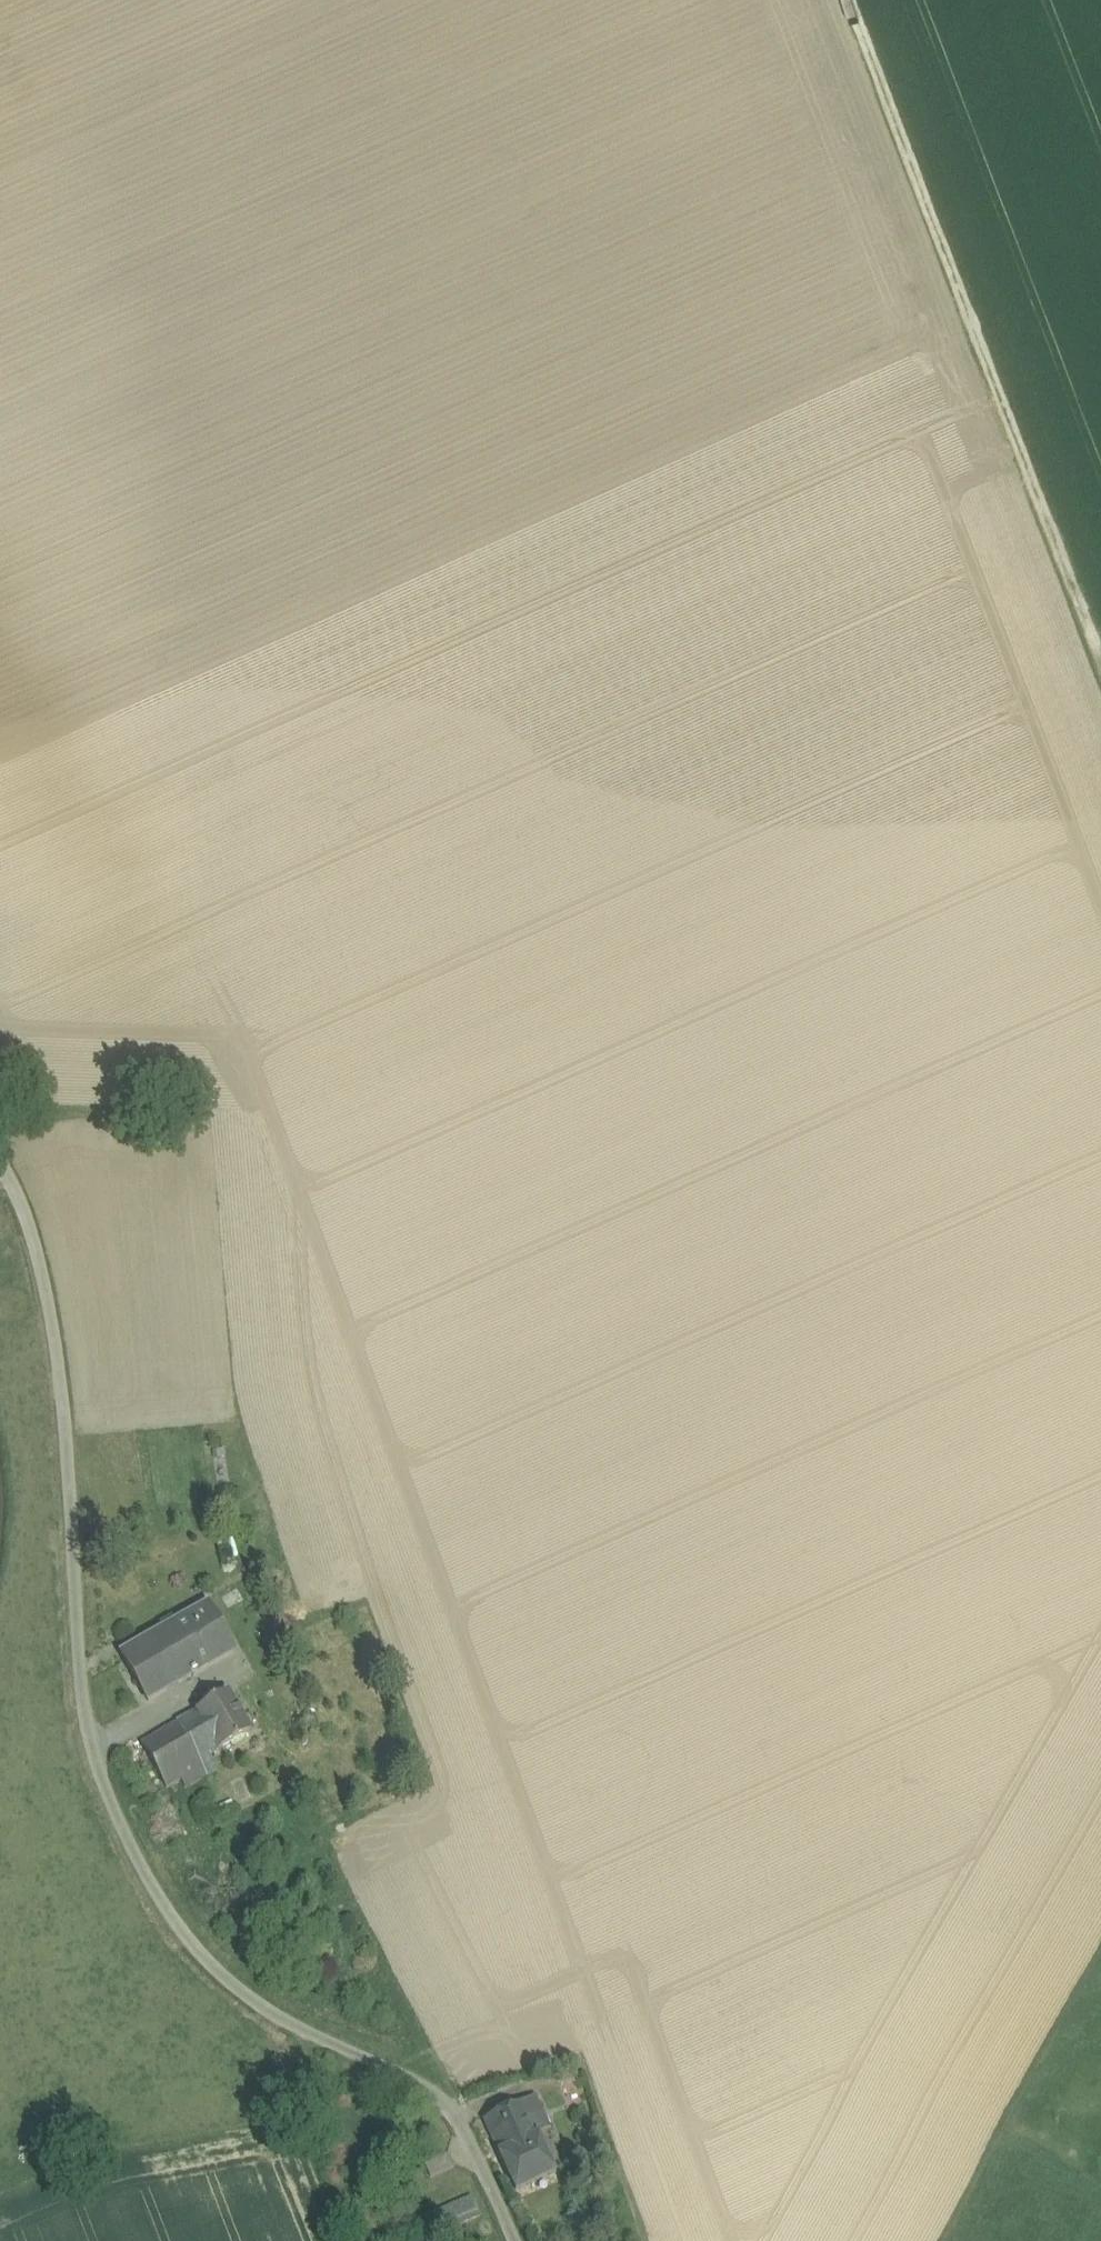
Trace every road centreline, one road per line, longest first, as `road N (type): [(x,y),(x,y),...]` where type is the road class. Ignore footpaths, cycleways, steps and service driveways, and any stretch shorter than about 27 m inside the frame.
road 1 (track): [(859,0),(1100,648)]

